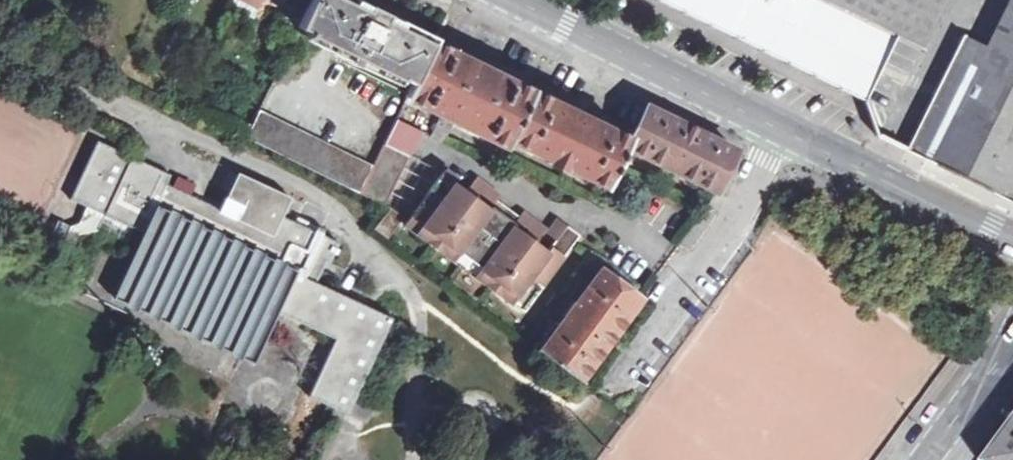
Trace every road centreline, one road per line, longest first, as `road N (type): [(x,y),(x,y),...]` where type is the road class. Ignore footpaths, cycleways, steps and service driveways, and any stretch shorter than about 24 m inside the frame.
road 1 (residential): [(696,267),(632,228),(583,207),(546,205),(432,144)]
road 2 (secondary): [(780,128),(516,0)]
road 3 (secondary): [(1012,237),(780,128)]
road 4 (residential): [(780,128),(732,221),(696,267)]
road 5 (residential): [(921,459),(1012,335)]
road 6 (residential): [(696,267),(607,387)]

